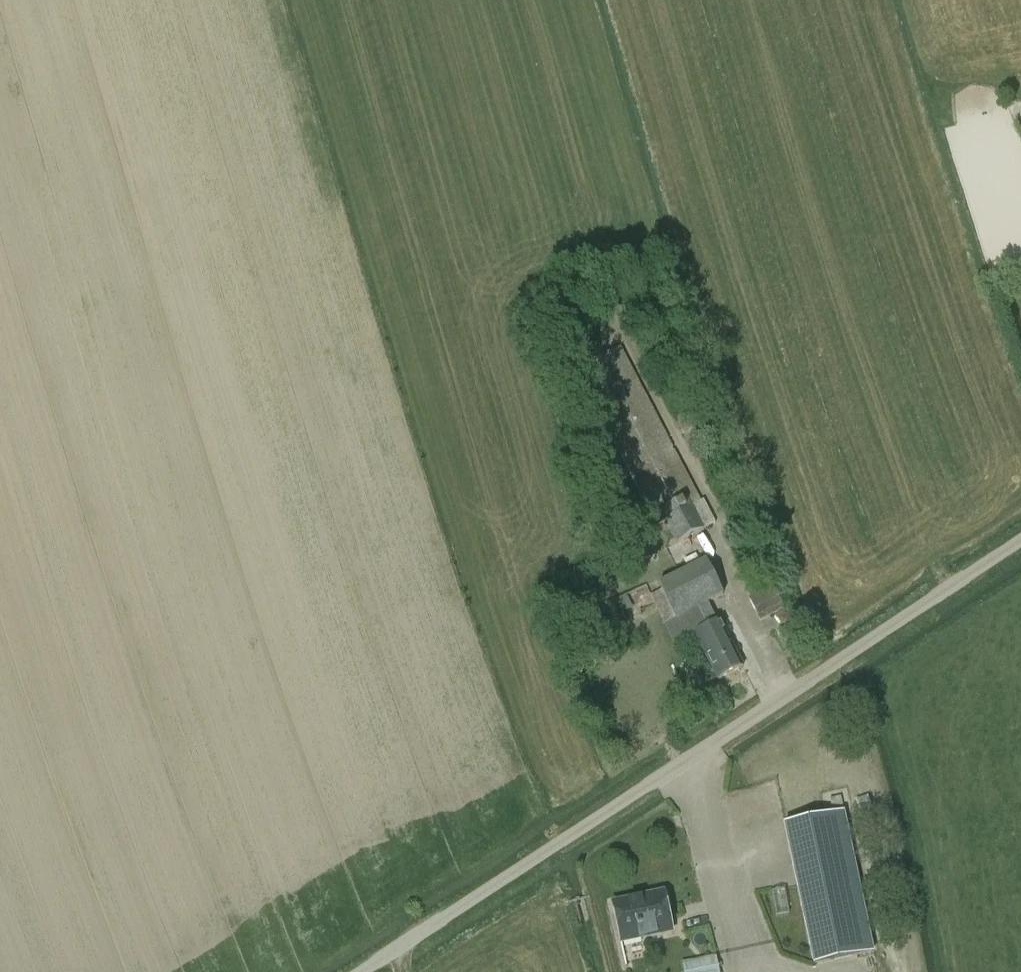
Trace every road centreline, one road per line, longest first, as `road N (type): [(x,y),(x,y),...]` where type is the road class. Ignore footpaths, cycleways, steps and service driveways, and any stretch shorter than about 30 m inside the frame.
road 1 (unclassified): [(362,971),(1020,541)]

